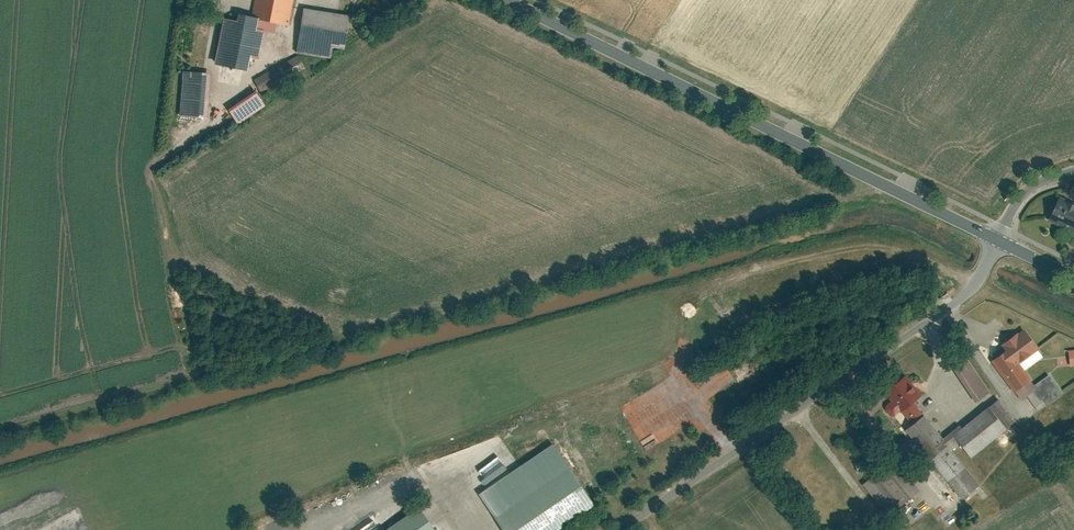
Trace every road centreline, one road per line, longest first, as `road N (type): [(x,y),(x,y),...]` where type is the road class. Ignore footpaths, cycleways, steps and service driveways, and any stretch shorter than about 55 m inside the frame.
road 1 (tertiary): [(506,0),(998,240)]
road 2 (unclassified): [(614,529),(956,303),(980,280),(998,240)]

